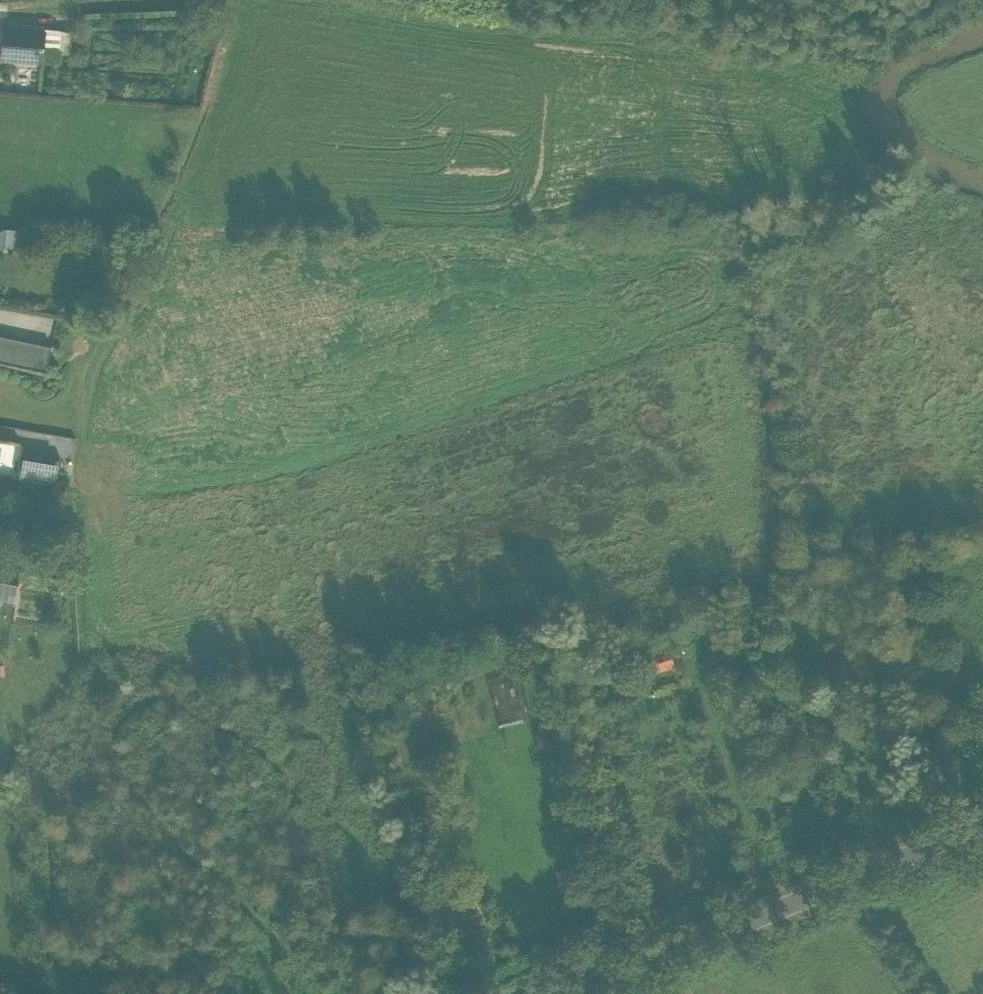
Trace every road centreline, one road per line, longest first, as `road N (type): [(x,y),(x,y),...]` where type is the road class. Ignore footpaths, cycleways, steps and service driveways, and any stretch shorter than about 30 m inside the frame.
road 1 (unclassified): [(565,993),(982,825)]

